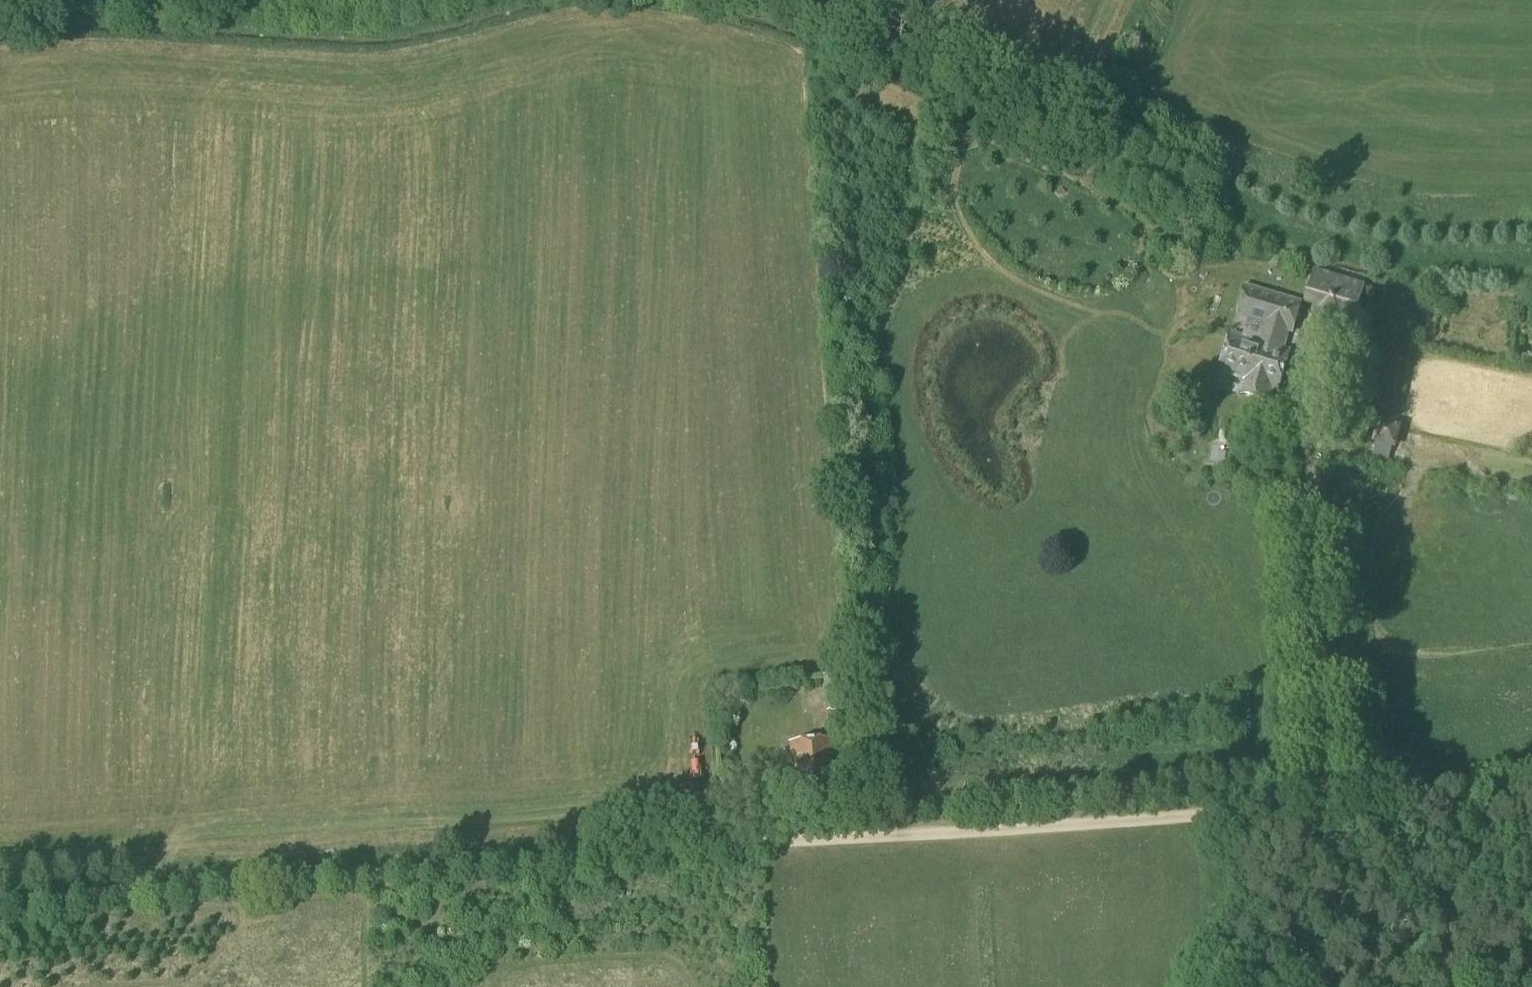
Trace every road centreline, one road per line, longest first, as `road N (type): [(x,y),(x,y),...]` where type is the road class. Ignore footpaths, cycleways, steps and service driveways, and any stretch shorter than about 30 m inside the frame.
road 1 (track): [(0,901),(1531,783)]

